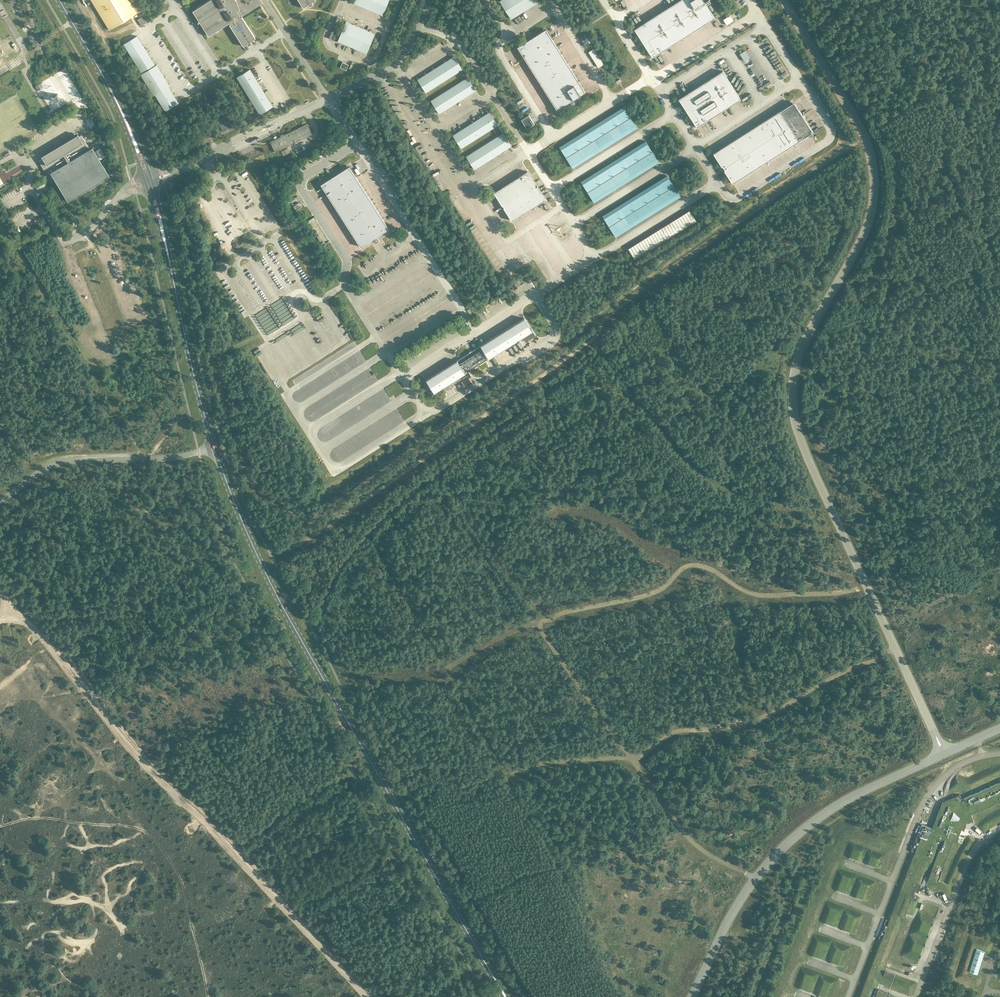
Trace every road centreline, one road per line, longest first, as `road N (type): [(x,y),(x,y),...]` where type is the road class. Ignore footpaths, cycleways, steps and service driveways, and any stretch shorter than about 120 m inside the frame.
road 1 (primary): [(506,996),(256,554),(205,415),(142,163),(59,0)]
road 2 (unclassified): [(944,754),(795,418),(799,356),(865,233),(874,185),(859,126),(783,0)]
road 3 (track): [(369,996),(142,760),(57,653)]
road 4 (unclassified): [(692,996),(737,907),(785,846),(854,796),(944,754)]

